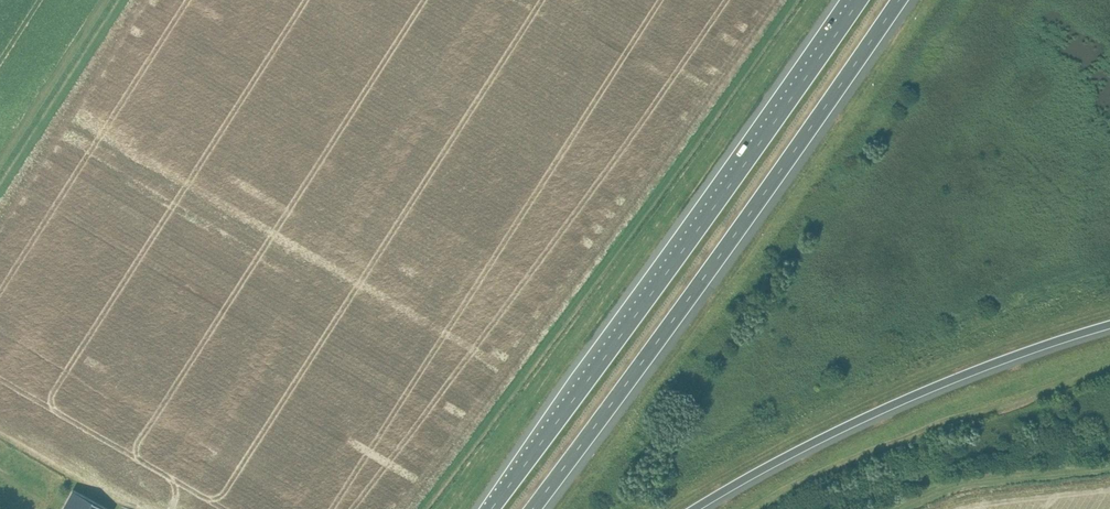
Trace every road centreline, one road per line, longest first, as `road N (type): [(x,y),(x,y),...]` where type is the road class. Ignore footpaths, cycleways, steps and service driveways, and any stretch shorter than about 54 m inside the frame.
road 1 (motorway): [(858,0),(491,508)]
road 2 (motorway): [(532,508),(898,0)]
road 3 (motorway): [(703,508),(874,420),(1008,363),(1109,332)]

